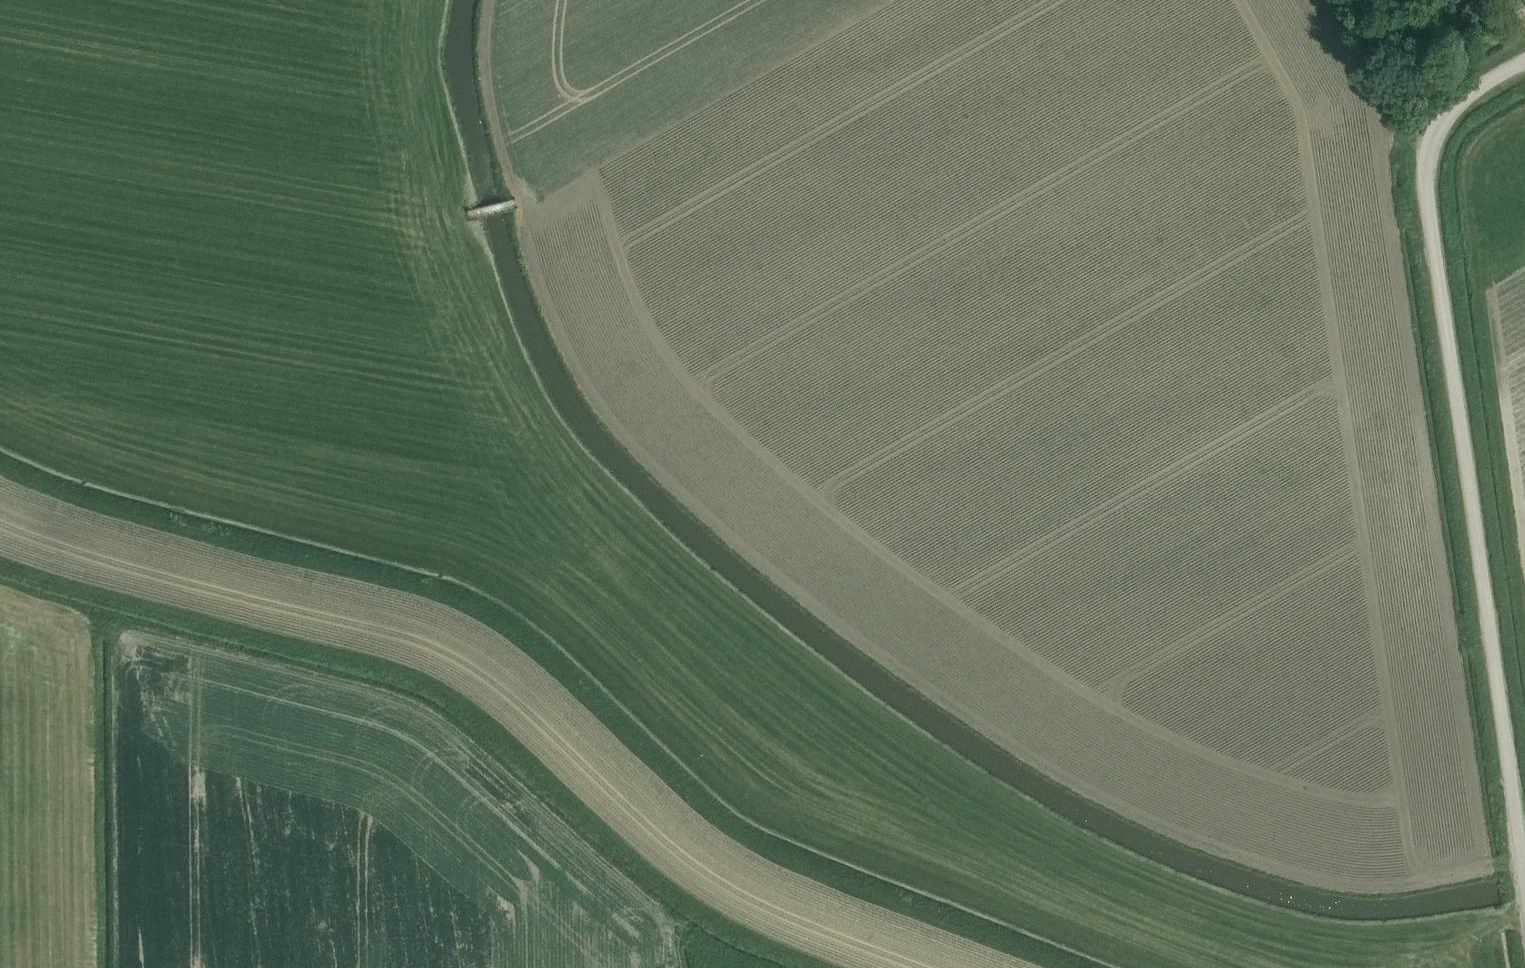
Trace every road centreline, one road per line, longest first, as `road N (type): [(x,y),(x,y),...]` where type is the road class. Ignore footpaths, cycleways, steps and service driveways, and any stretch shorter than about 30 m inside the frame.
road 1 (unclassified): [(1524,879),(1423,164),(1458,101),(1524,62)]

